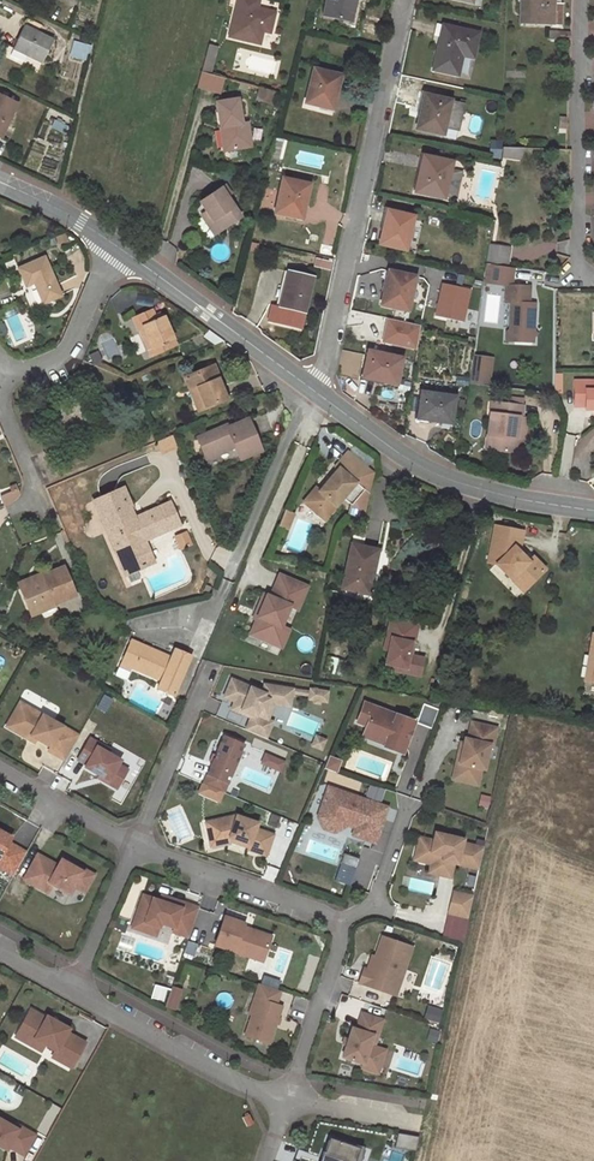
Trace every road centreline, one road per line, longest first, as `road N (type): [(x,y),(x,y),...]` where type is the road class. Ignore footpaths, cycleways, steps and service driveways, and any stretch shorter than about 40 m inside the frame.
road 1 (residential): [(313,391),(402,0)]
road 2 (unclassified): [(593,508),(468,487),(427,471),(313,391)]
road 3 (residential): [(582,0),(581,278)]
road 4 (unclassified): [(313,391),(117,247)]
road 5 (residential): [(71,991),(233,1080),(287,1098)]
road 6 (residential): [(338,922),(137,846)]
road 7 (residential): [(137,846),(209,671)]
road 8 (residential): [(338,922),(340,949),(287,1098)]
road 9 (residential): [(117,247),(71,349),(6,380)]
road 10 (residential): [(71,991),(137,846)]
road 11 (residential): [(137,846),(0,769)]
road 12 (residential): [(409,805),(378,903),(338,922)]
road 13 (unclassified): [(117,247),(0,183)]

